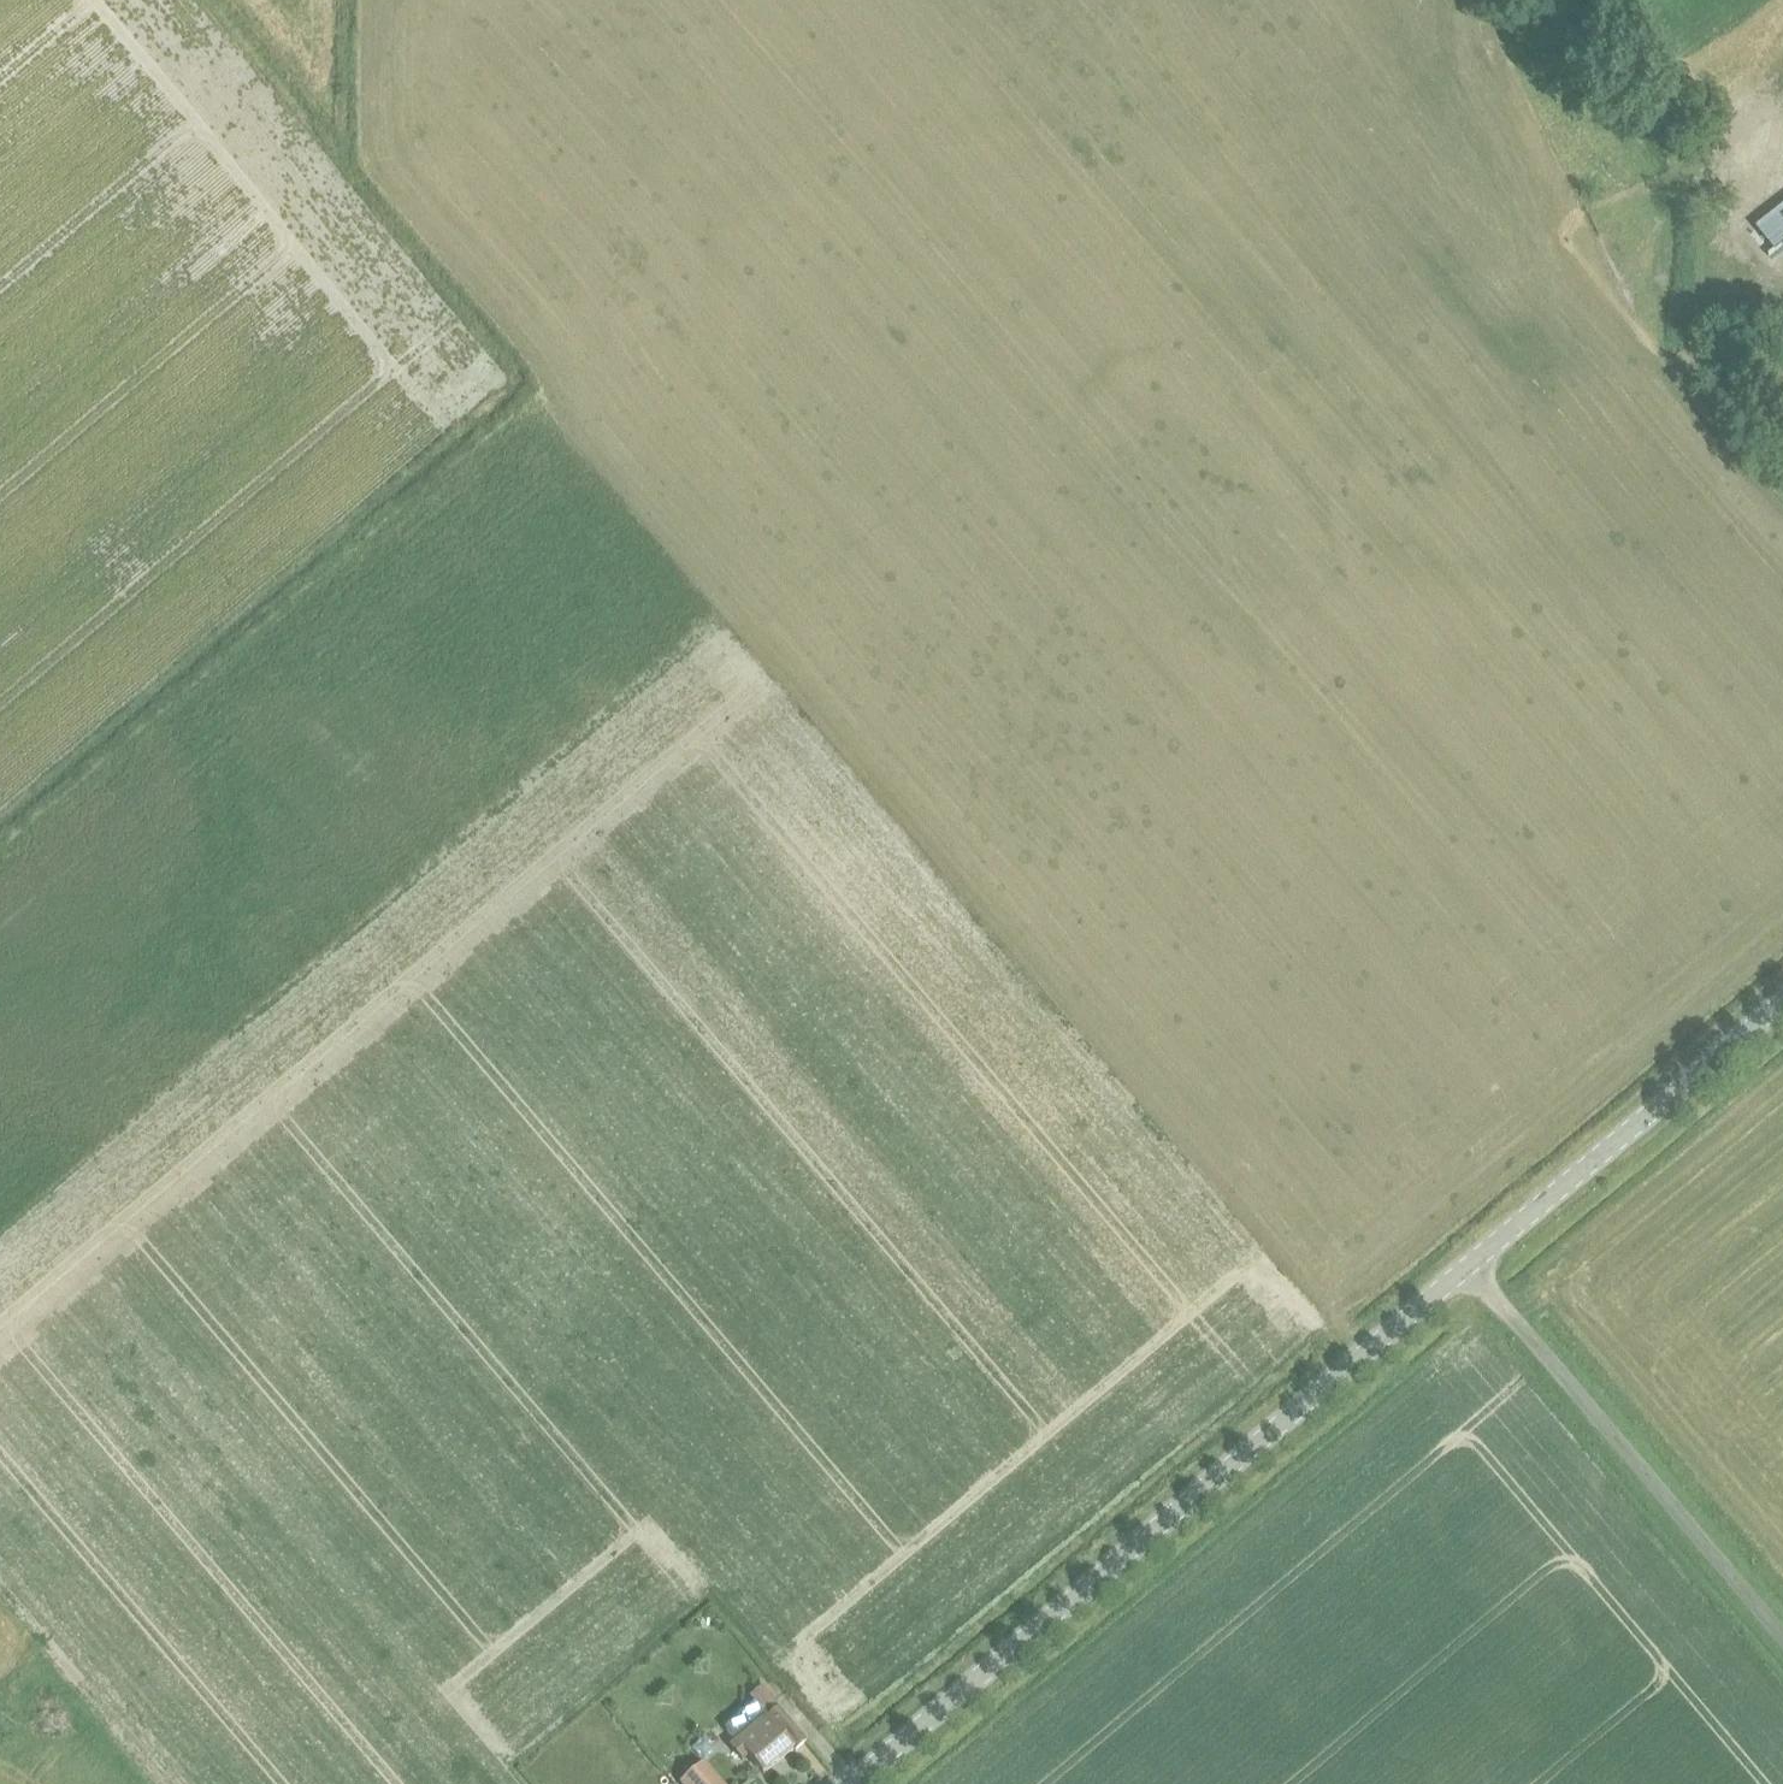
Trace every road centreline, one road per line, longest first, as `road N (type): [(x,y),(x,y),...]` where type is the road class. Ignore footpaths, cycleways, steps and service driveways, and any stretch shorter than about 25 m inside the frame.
road 1 (unclassified): [(856,1783),(1782,1002)]
road 2 (track): [(1782,1636),(1469,1266)]

